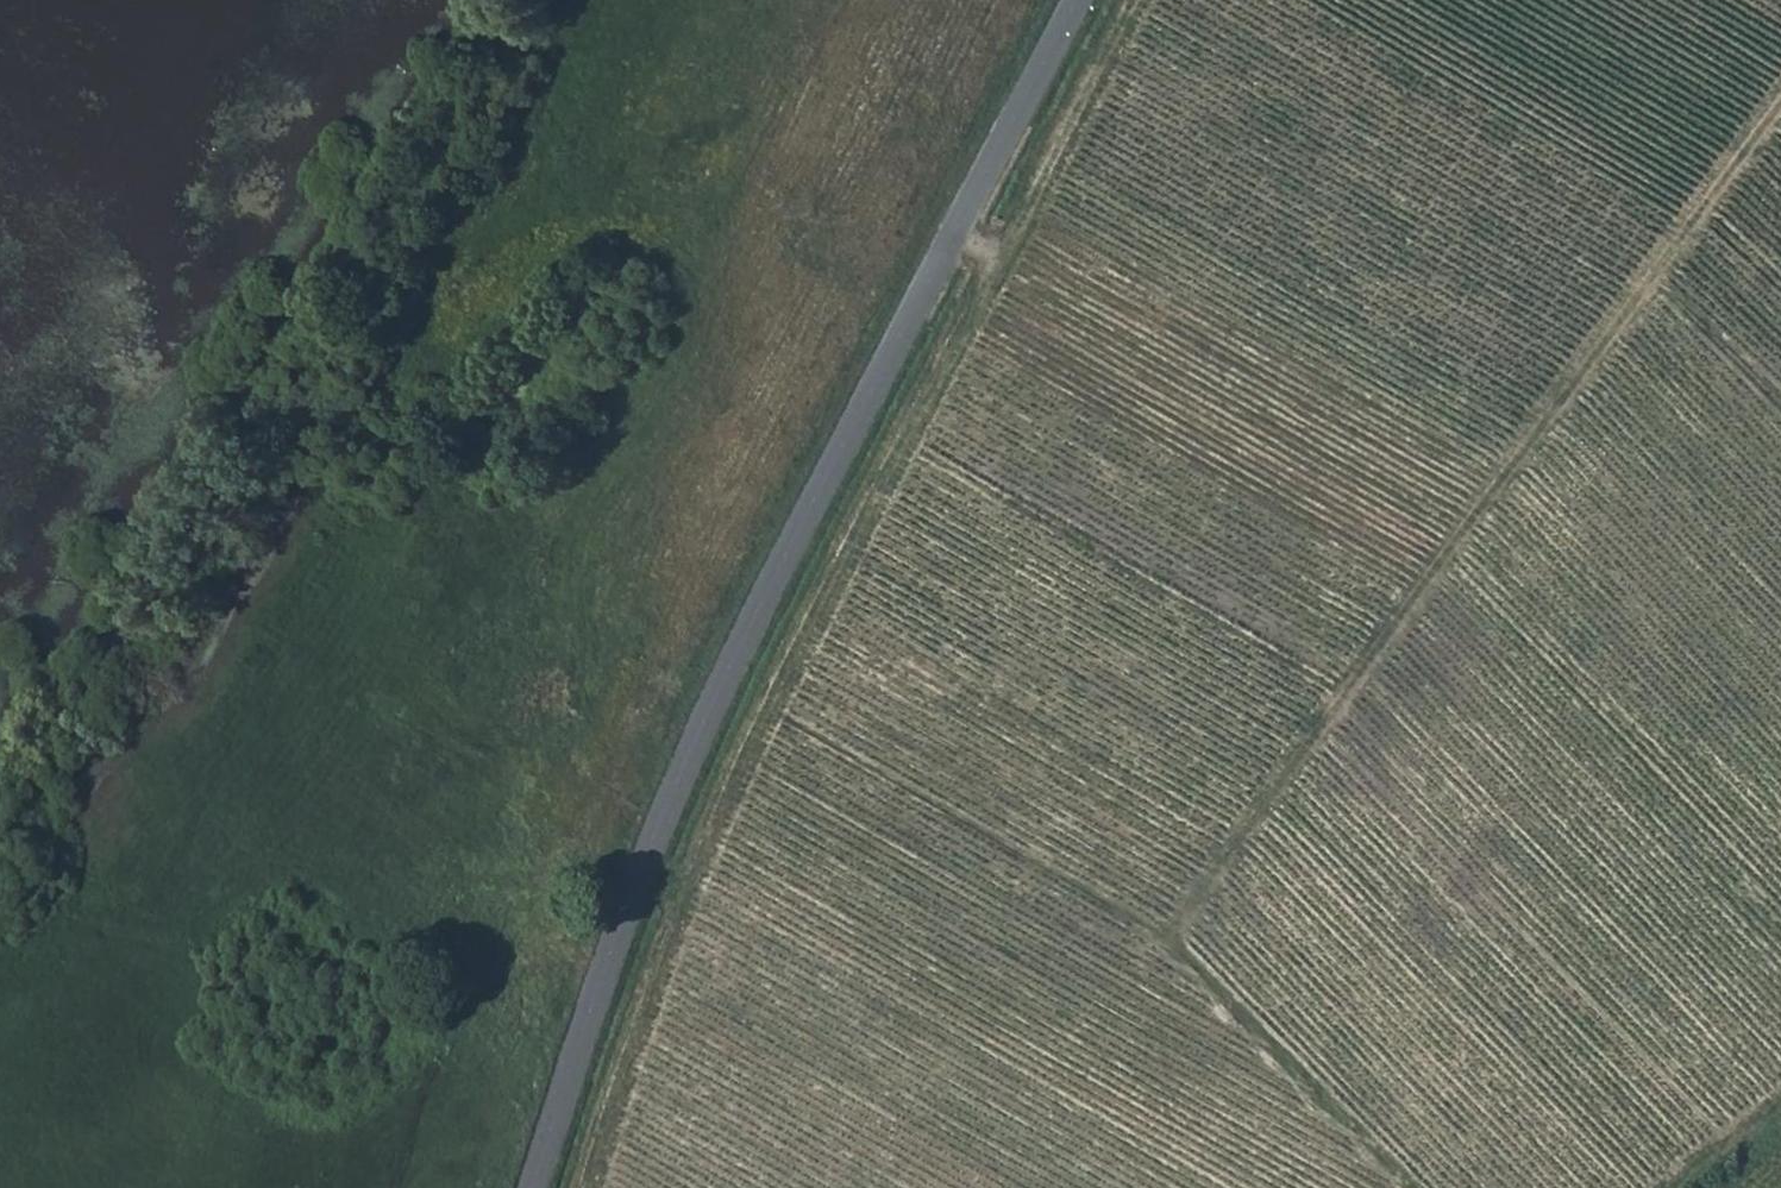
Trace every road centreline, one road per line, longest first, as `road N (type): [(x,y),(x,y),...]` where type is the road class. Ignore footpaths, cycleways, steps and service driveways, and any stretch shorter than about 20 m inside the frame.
road 1 (tertiary): [(534,1187),(599,982),(746,631),(1077,0)]
road 2 (track): [(1176,942),(1780,120)]

